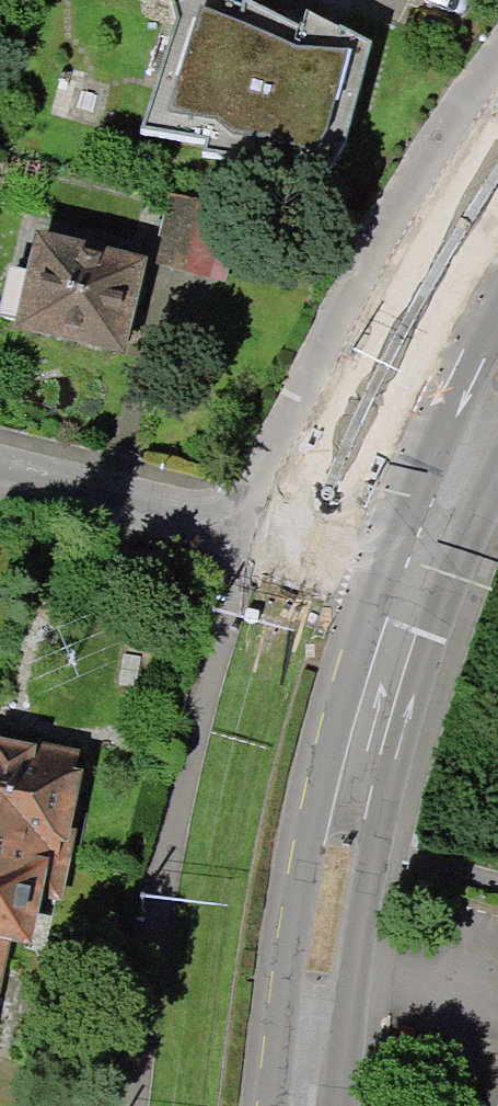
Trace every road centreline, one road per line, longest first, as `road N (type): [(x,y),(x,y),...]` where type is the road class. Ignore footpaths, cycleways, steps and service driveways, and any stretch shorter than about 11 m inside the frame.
road 1 (residential): [(259,525),(178,827),(137,1105)]
road 2 (primary): [(295,1105),(326,836),(393,567)]
road 3 (residential): [(497,60),(407,195),(259,525)]
road 4 (residential): [(259,525),(0,465)]
road 5 (primary): [(393,567),(497,366)]
road 6 (residential): [(393,567),(259,525)]

